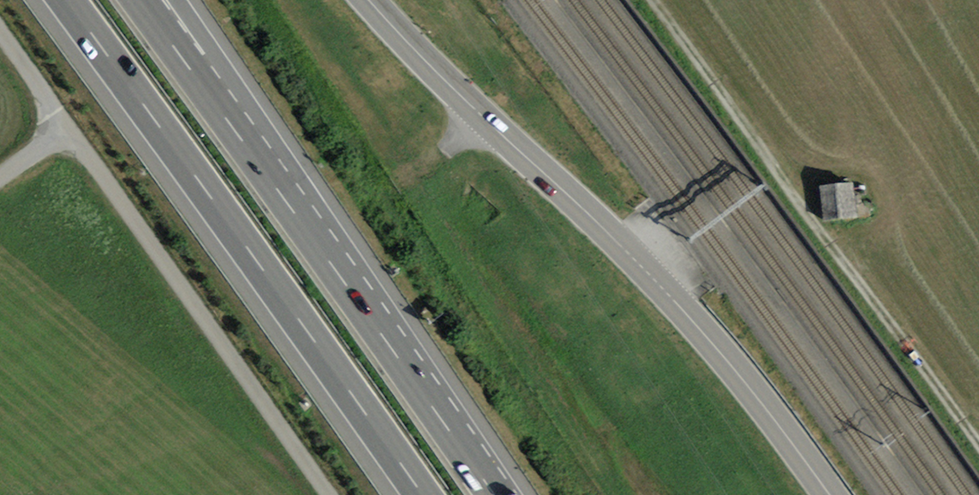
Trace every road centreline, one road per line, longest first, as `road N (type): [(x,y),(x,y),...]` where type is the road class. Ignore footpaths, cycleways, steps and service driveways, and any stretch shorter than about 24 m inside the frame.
road 1 (unclassified): [(834,494),(686,313),(368,0)]
road 2 (motorway): [(64,0),(423,494)]
road 3 (unclassified): [(0,29),(333,494)]
road 4 (motorway): [(492,494),(162,31)]
road 5 (track): [(978,444),(646,0)]

